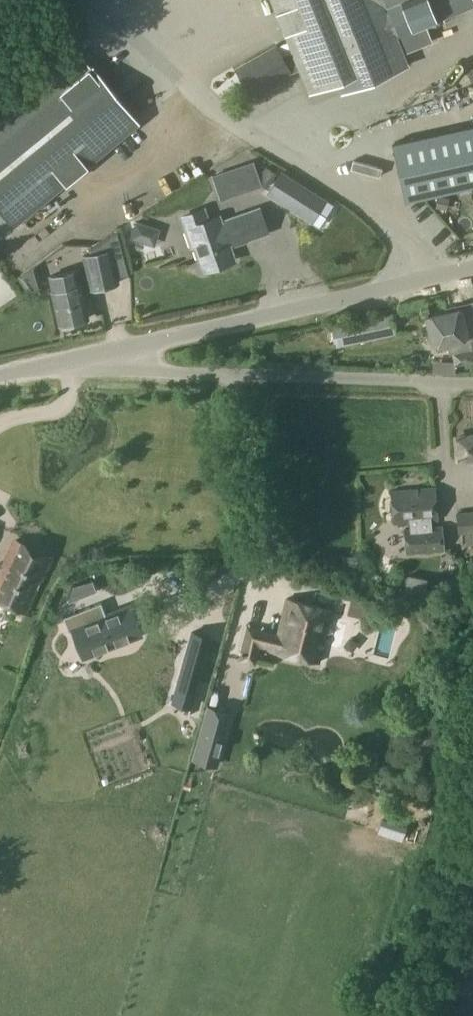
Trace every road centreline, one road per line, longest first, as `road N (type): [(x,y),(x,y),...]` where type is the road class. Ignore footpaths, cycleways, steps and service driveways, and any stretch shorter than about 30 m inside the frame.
road 1 (unclassified): [(445,276),(86,0)]
road 2 (unclassified): [(85,356),(162,371),(472,380)]
road 3 (unclassified): [(85,356),(445,276)]

